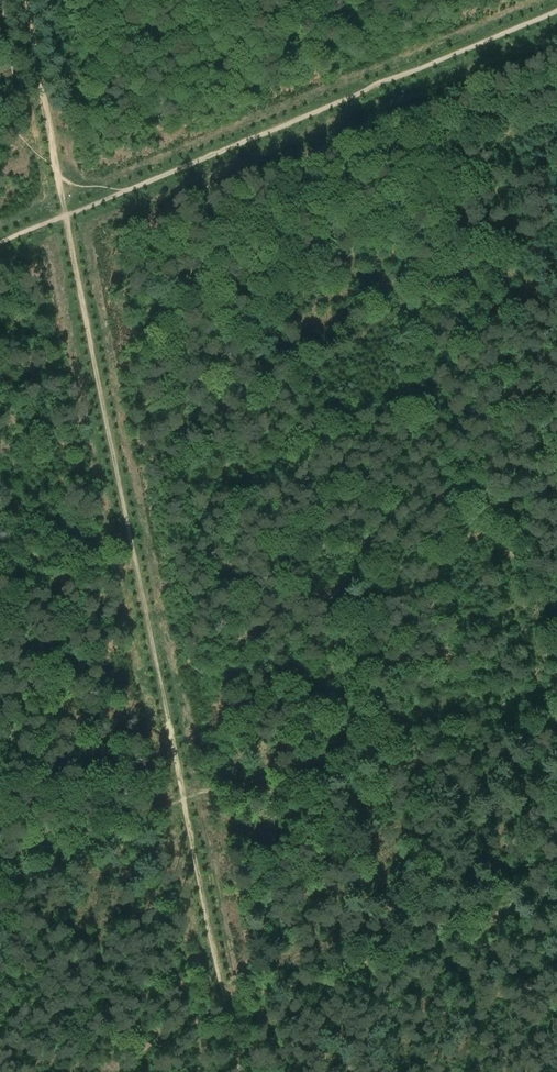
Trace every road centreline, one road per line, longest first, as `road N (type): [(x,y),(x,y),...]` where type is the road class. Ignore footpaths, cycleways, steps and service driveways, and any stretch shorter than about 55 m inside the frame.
road 1 (track): [(0,853),(556,680)]
road 2 (track): [(556,13),(124,191)]
road 3 (track): [(222,994),(556,925)]
road 4 (track): [(65,214),(24,0)]

